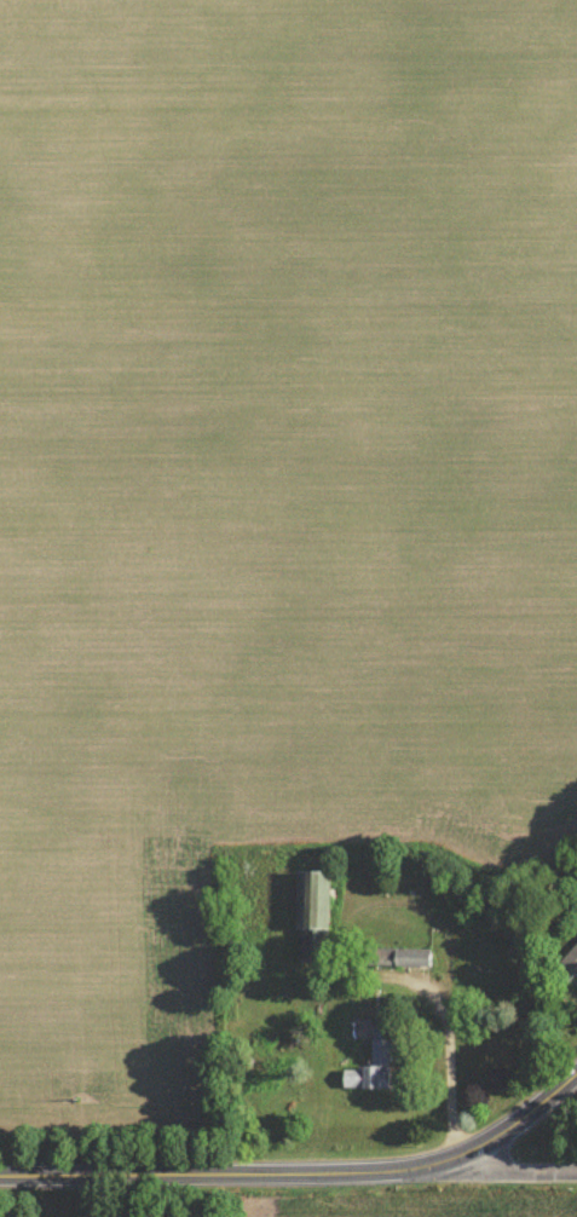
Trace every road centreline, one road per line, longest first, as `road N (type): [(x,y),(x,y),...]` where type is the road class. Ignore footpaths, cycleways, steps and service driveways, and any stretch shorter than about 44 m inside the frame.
road 1 (tertiary): [(429,1166),(0,1175)]
road 2 (tertiary): [(429,1166),(502,1129),(576,1067)]
road 3 (residential): [(576,1166),(429,1166)]

